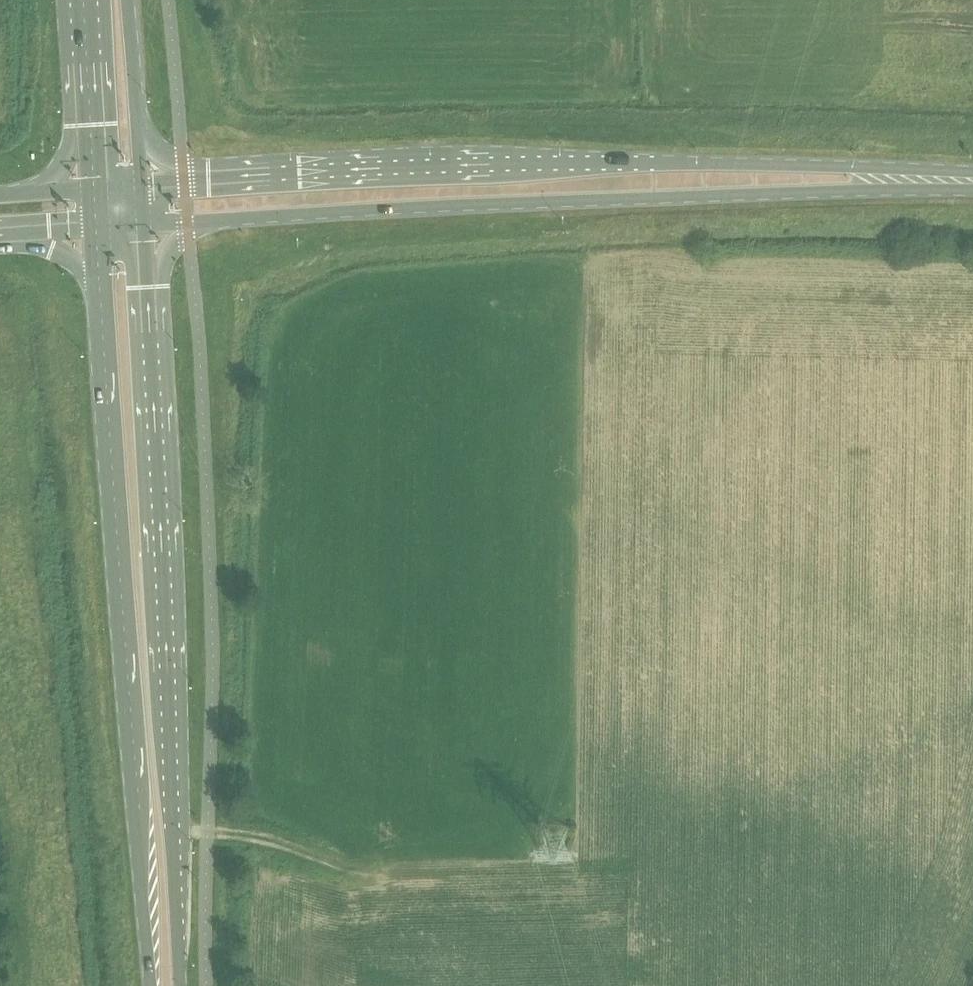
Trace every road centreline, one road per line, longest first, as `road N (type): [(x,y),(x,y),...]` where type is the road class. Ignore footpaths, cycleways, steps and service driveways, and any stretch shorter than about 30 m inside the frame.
road 1 (primary): [(190,224),(414,207),(972,193)]
road 2 (primary): [(972,174),(497,166),(209,179)]
road 3 (primary): [(179,985),(150,287)]
road 4 (primary): [(102,290),(126,727),(151,985)]
road 5 (primary): [(139,128),(129,0)]
road 6 (primary): [(94,87),(66,160),(35,193)]

